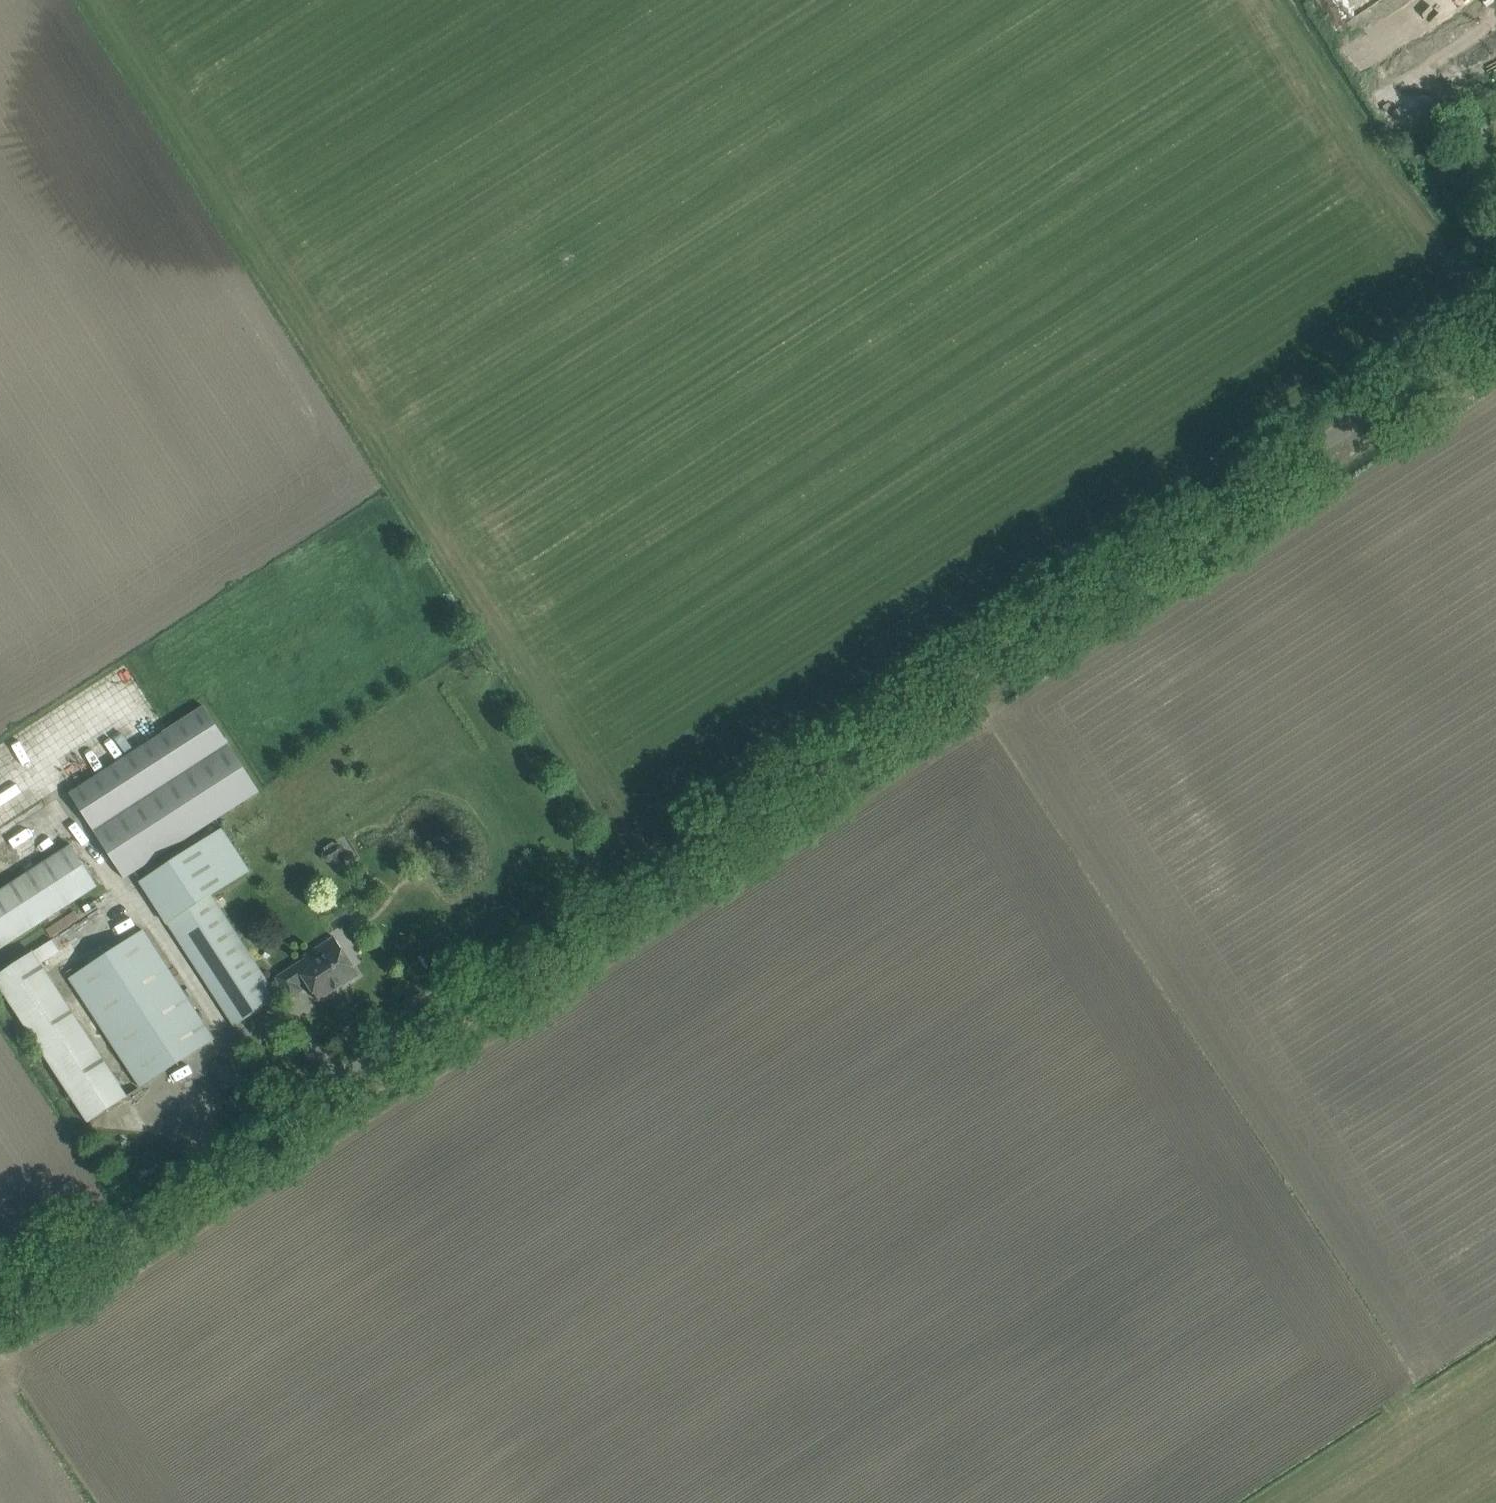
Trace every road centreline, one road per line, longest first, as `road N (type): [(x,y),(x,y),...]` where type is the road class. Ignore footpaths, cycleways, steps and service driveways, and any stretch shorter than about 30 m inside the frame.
road 1 (unclassified): [(0,1304),(1495,342)]

